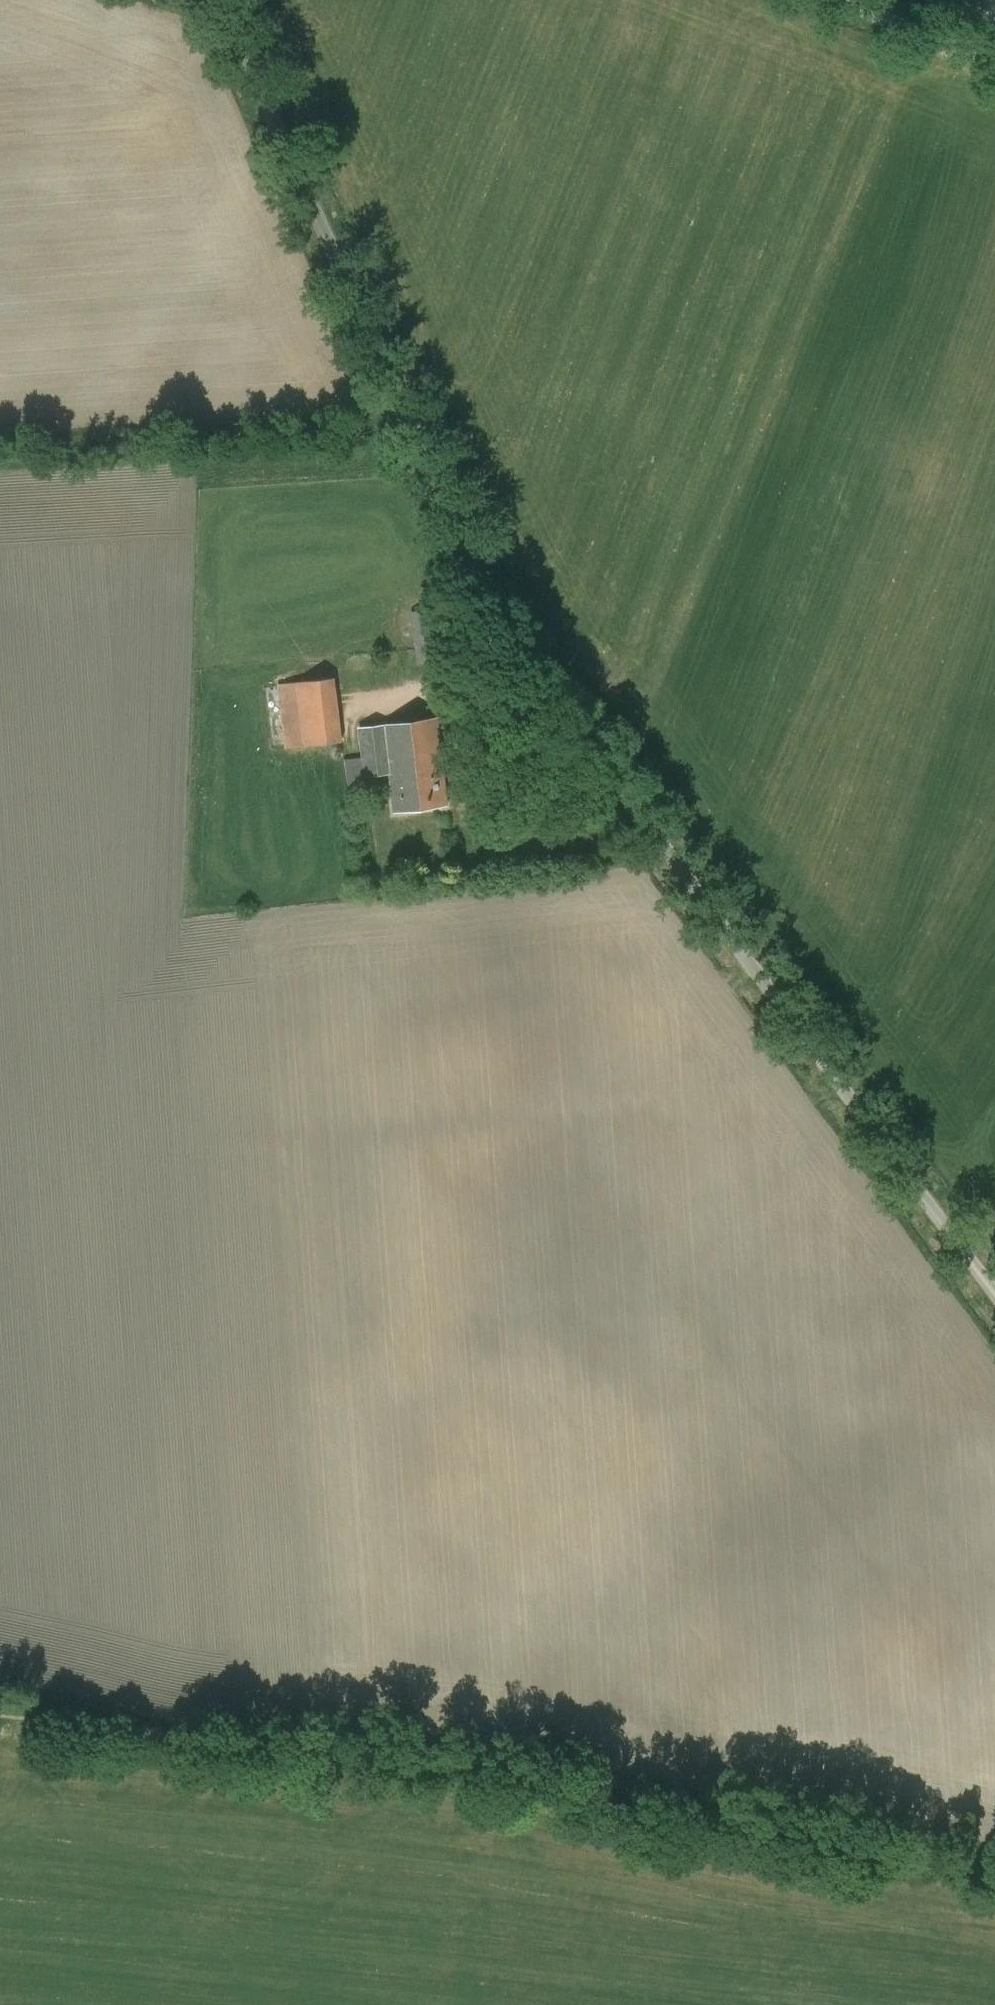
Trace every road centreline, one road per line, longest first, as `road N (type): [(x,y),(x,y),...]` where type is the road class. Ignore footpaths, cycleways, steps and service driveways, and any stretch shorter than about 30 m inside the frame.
road 1 (unclassified): [(994,1290),(588,741),(464,552),(223,0)]
road 2 (tertiary): [(994,67),(840,0)]

